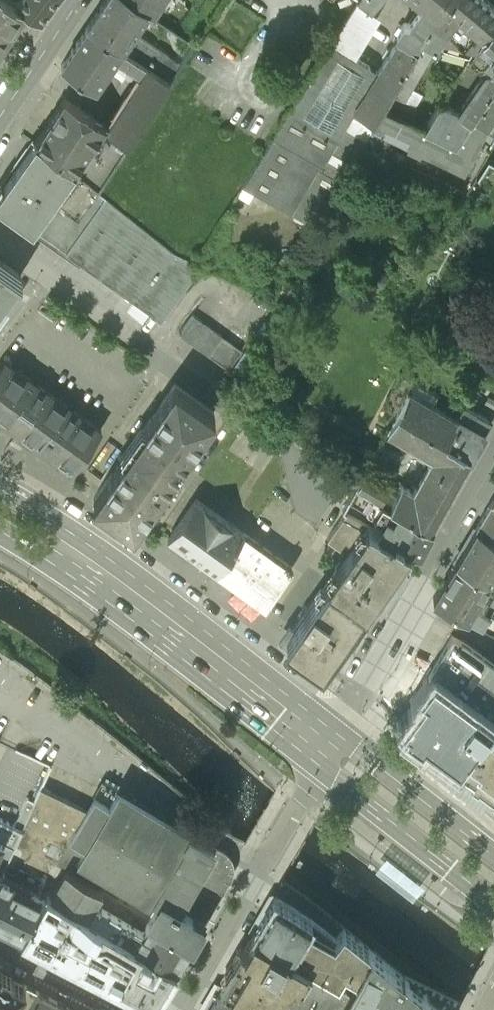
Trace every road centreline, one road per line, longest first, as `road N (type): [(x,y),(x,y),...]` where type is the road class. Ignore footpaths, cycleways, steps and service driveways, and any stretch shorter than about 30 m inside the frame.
road 1 (residential): [(329,496),(275,440),(0,246)]
road 2 (residential): [(320,751),(493,452)]
road 3 (primary): [(320,751),(60,549)]
road 4 (primary): [(320,751),(336,781),(493,902)]
road 5 (primary): [(493,871),(341,754),(320,751)]
road 6 (tertiary): [(0,115),(80,0)]
road 7 (residential): [(320,751),(262,866)]

